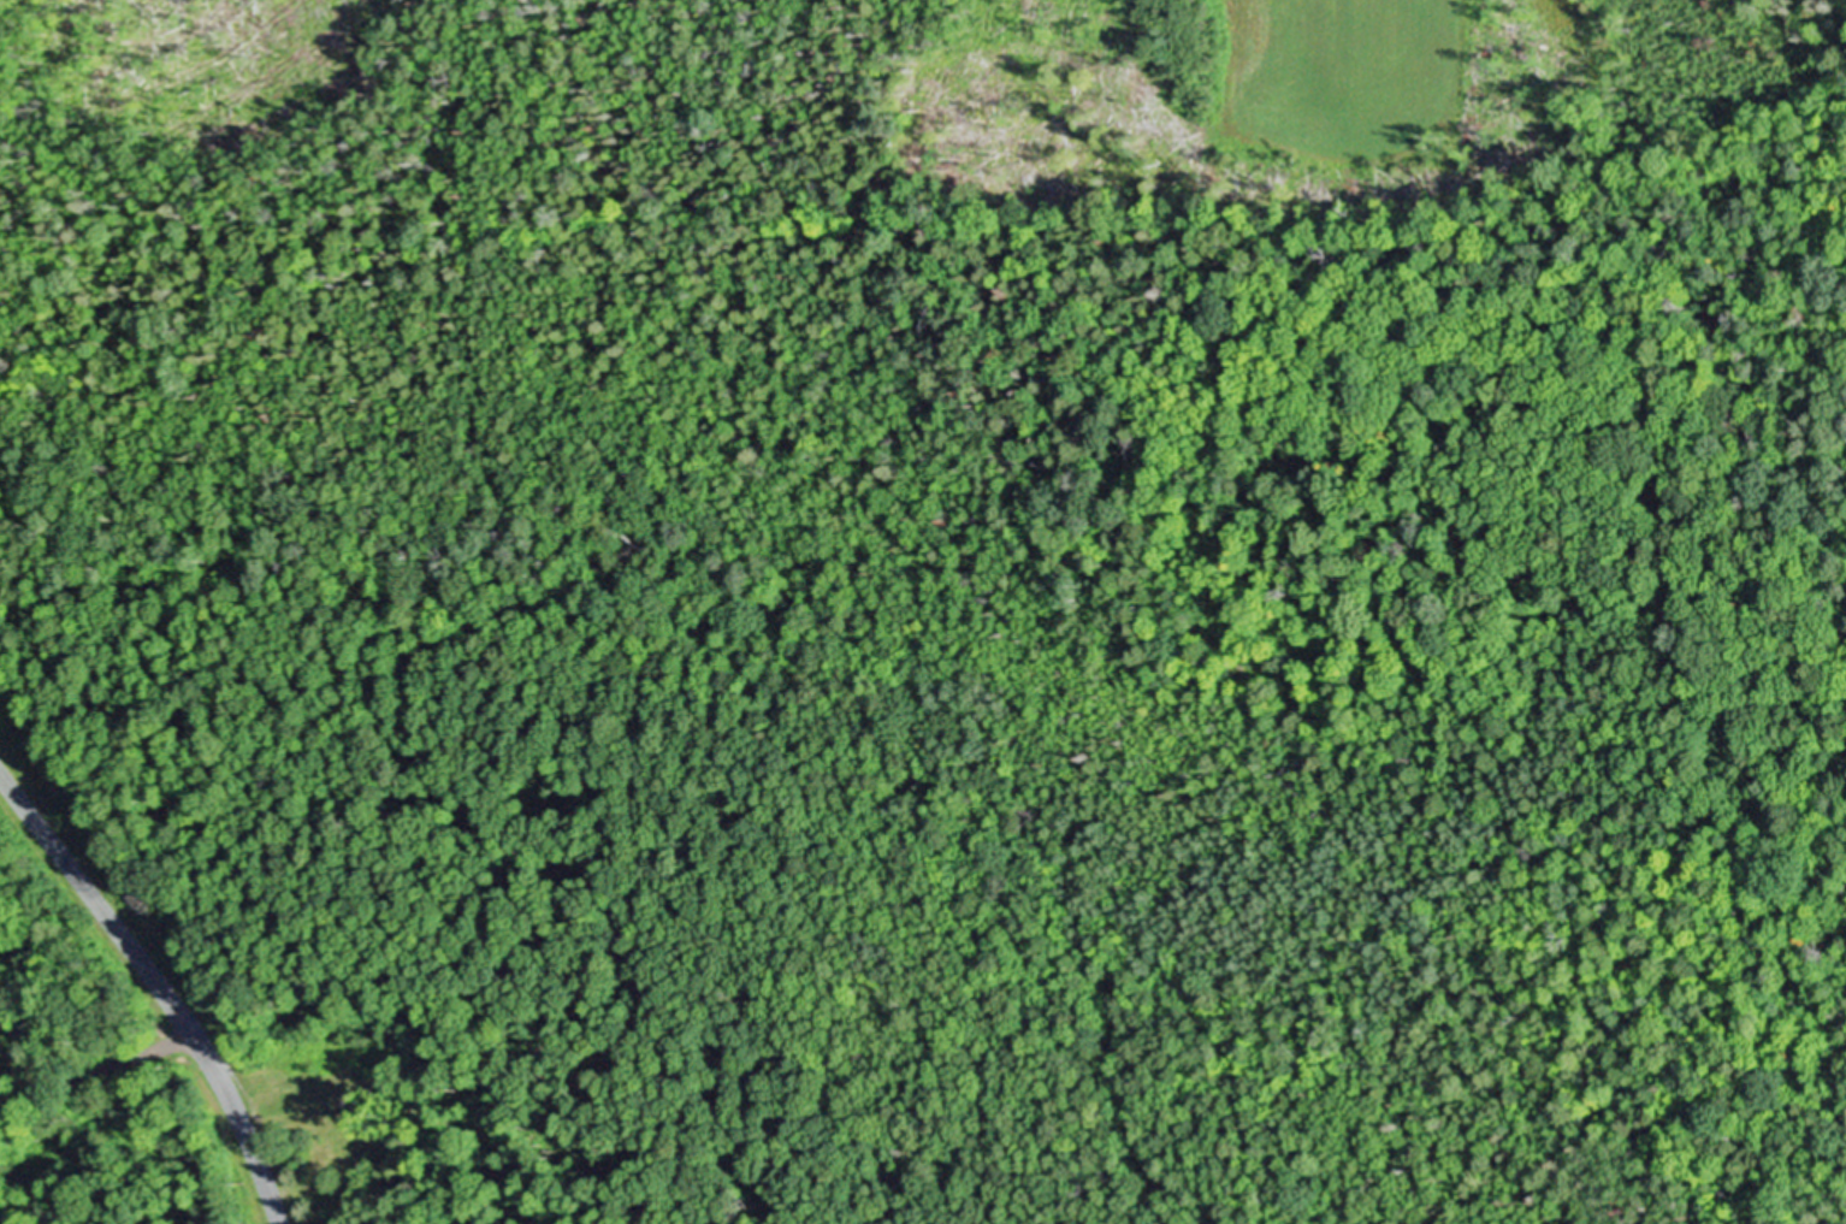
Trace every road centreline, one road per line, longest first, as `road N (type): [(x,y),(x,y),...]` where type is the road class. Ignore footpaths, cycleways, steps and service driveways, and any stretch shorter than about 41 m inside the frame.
road 1 (residential): [(282,1223),(239,1106),(0,768)]

